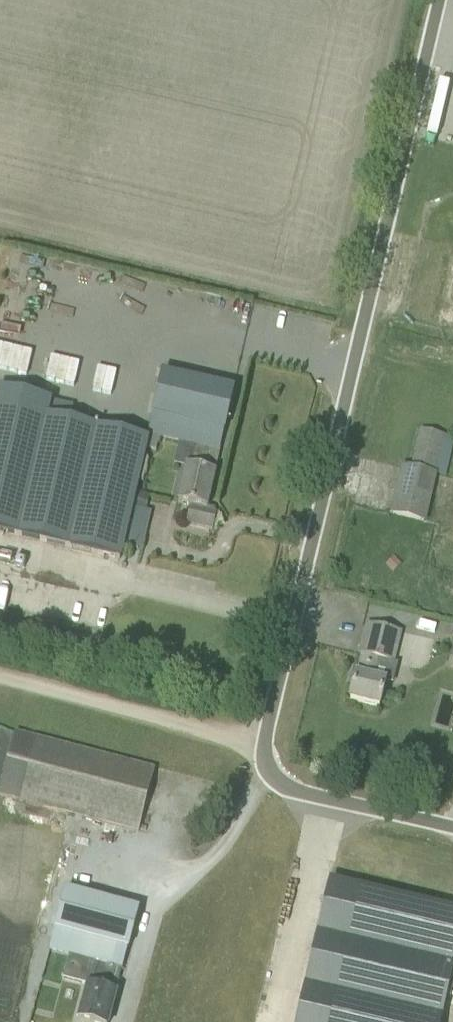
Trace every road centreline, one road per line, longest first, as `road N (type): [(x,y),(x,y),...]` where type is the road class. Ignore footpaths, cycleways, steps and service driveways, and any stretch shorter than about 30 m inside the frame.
road 1 (unclassified): [(452,818),(322,794),(287,773),(274,745),(444,0)]
road 2 (track): [(0,677),(274,745)]

